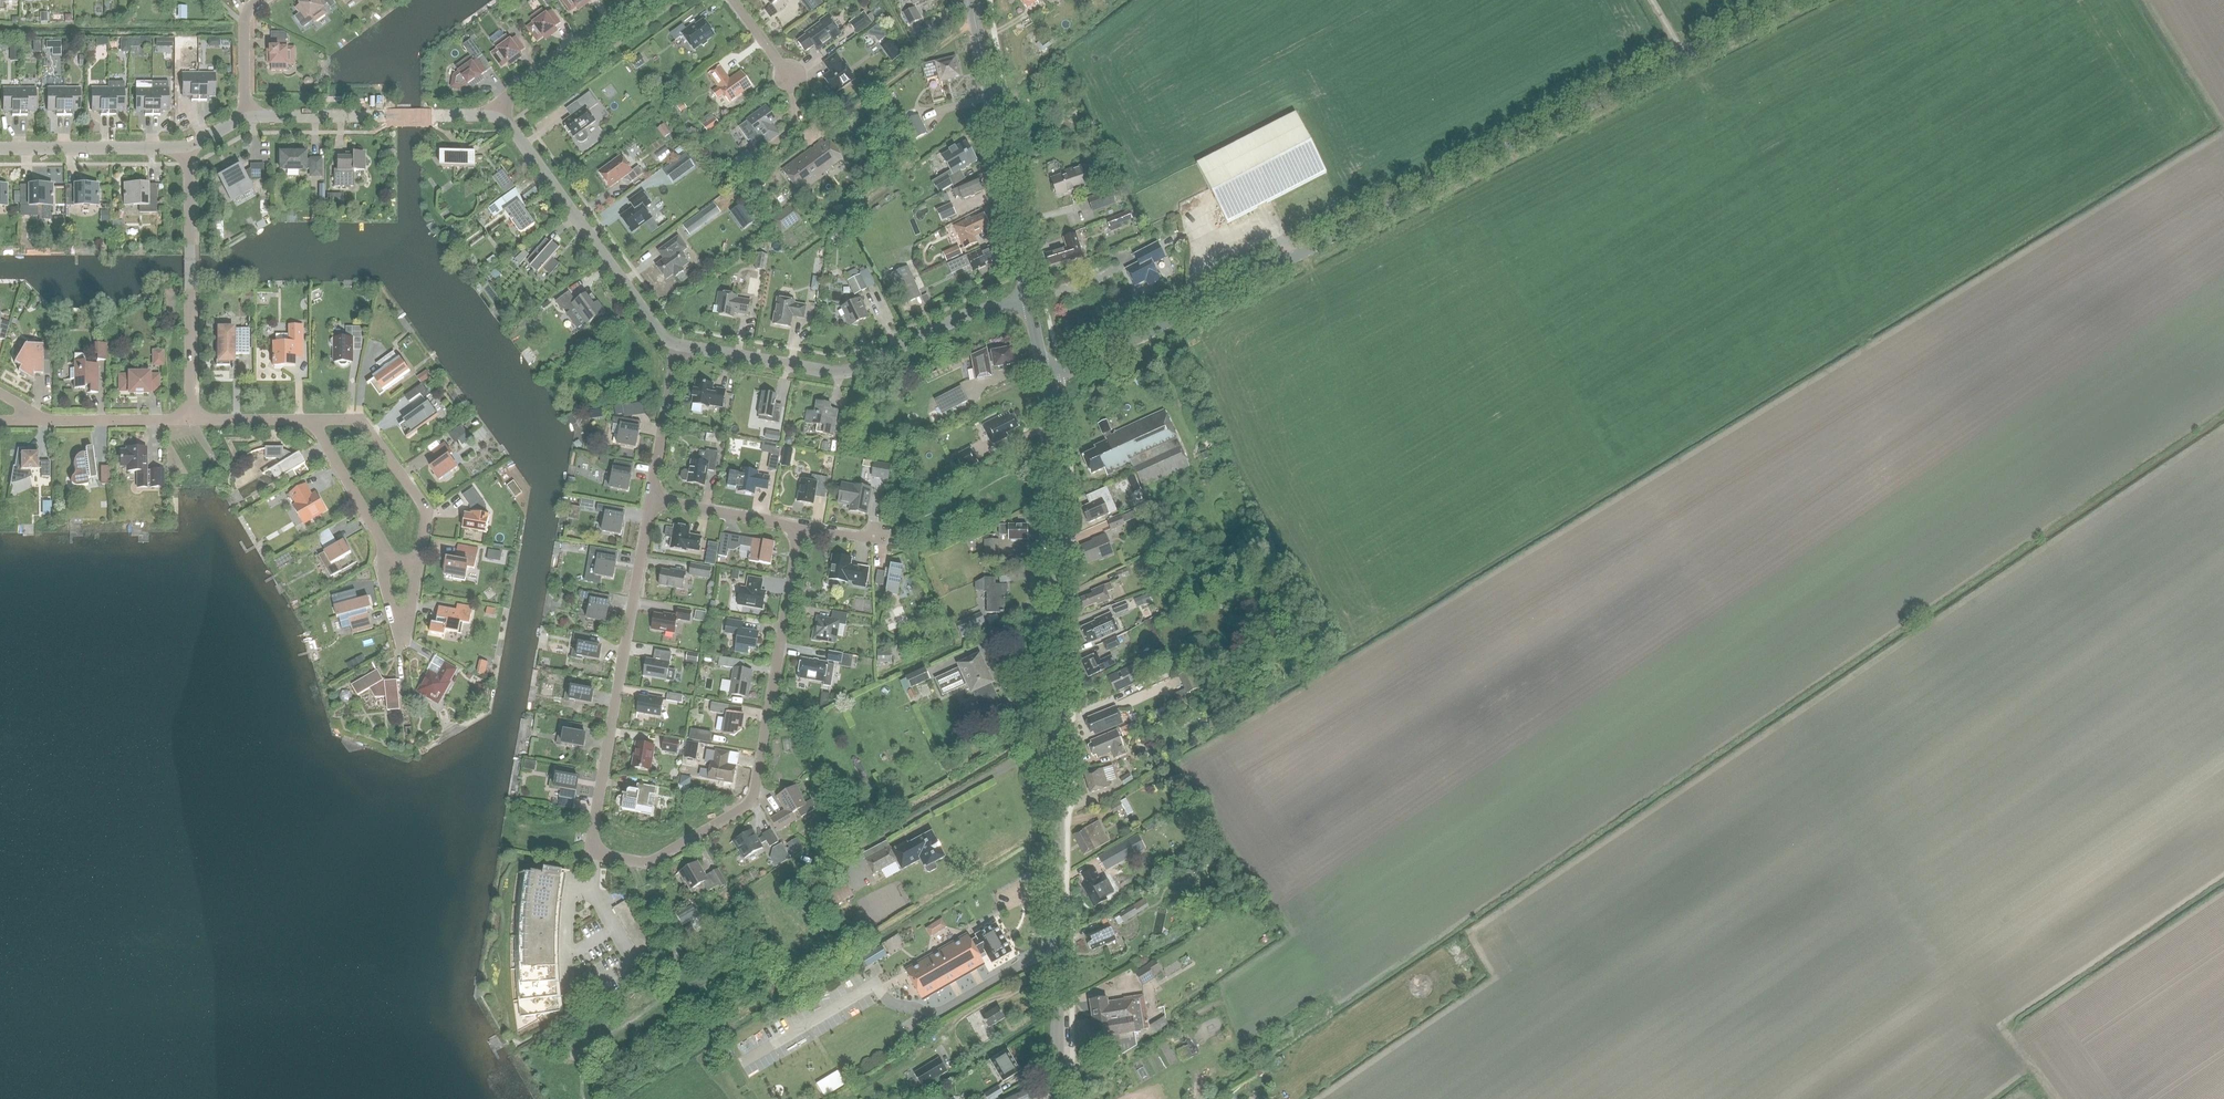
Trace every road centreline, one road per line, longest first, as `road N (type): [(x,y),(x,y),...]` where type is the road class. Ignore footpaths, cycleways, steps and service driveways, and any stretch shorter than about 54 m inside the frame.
road 1 (tertiary): [(1047,382),(1792,0)]
road 2 (residential): [(650,499),(589,822),(598,849),(633,858),(654,855),(742,804),(752,786),(795,527)]
road 3 (secondary): [(1058,1098),(1058,498),(1047,382)]
road 4 (residential): [(1030,297),(830,367),(676,343)]
road 5 (secondary): [(1030,297),(974,0)]
road 6 (residential): [(676,343),(501,110)]
road 7 (residential): [(190,422),(186,151)]
road 8 (residential): [(312,422),(348,422),(369,434),(420,505),(415,565)]
road 9 (residential): [(0,148),(186,151)]
road 10 (residential): [(245,117),(428,114)]
road 11 (residential): [(501,110),(500,95),(630,0)]
road 12 (residential): [(676,343),(650,499)]
road 13 (residential): [(388,559),(312,422)]
road 14 (residential): [(40,423),(190,422)]
road 15 (residential): [(795,527),(650,499)]
road 16 (residential): [(415,565),(398,630),(382,569),(388,559)]
road 17 (residential): [(190,422),(312,422)]
road 18 (residential): [(245,117),(244,29),(259,0)]

